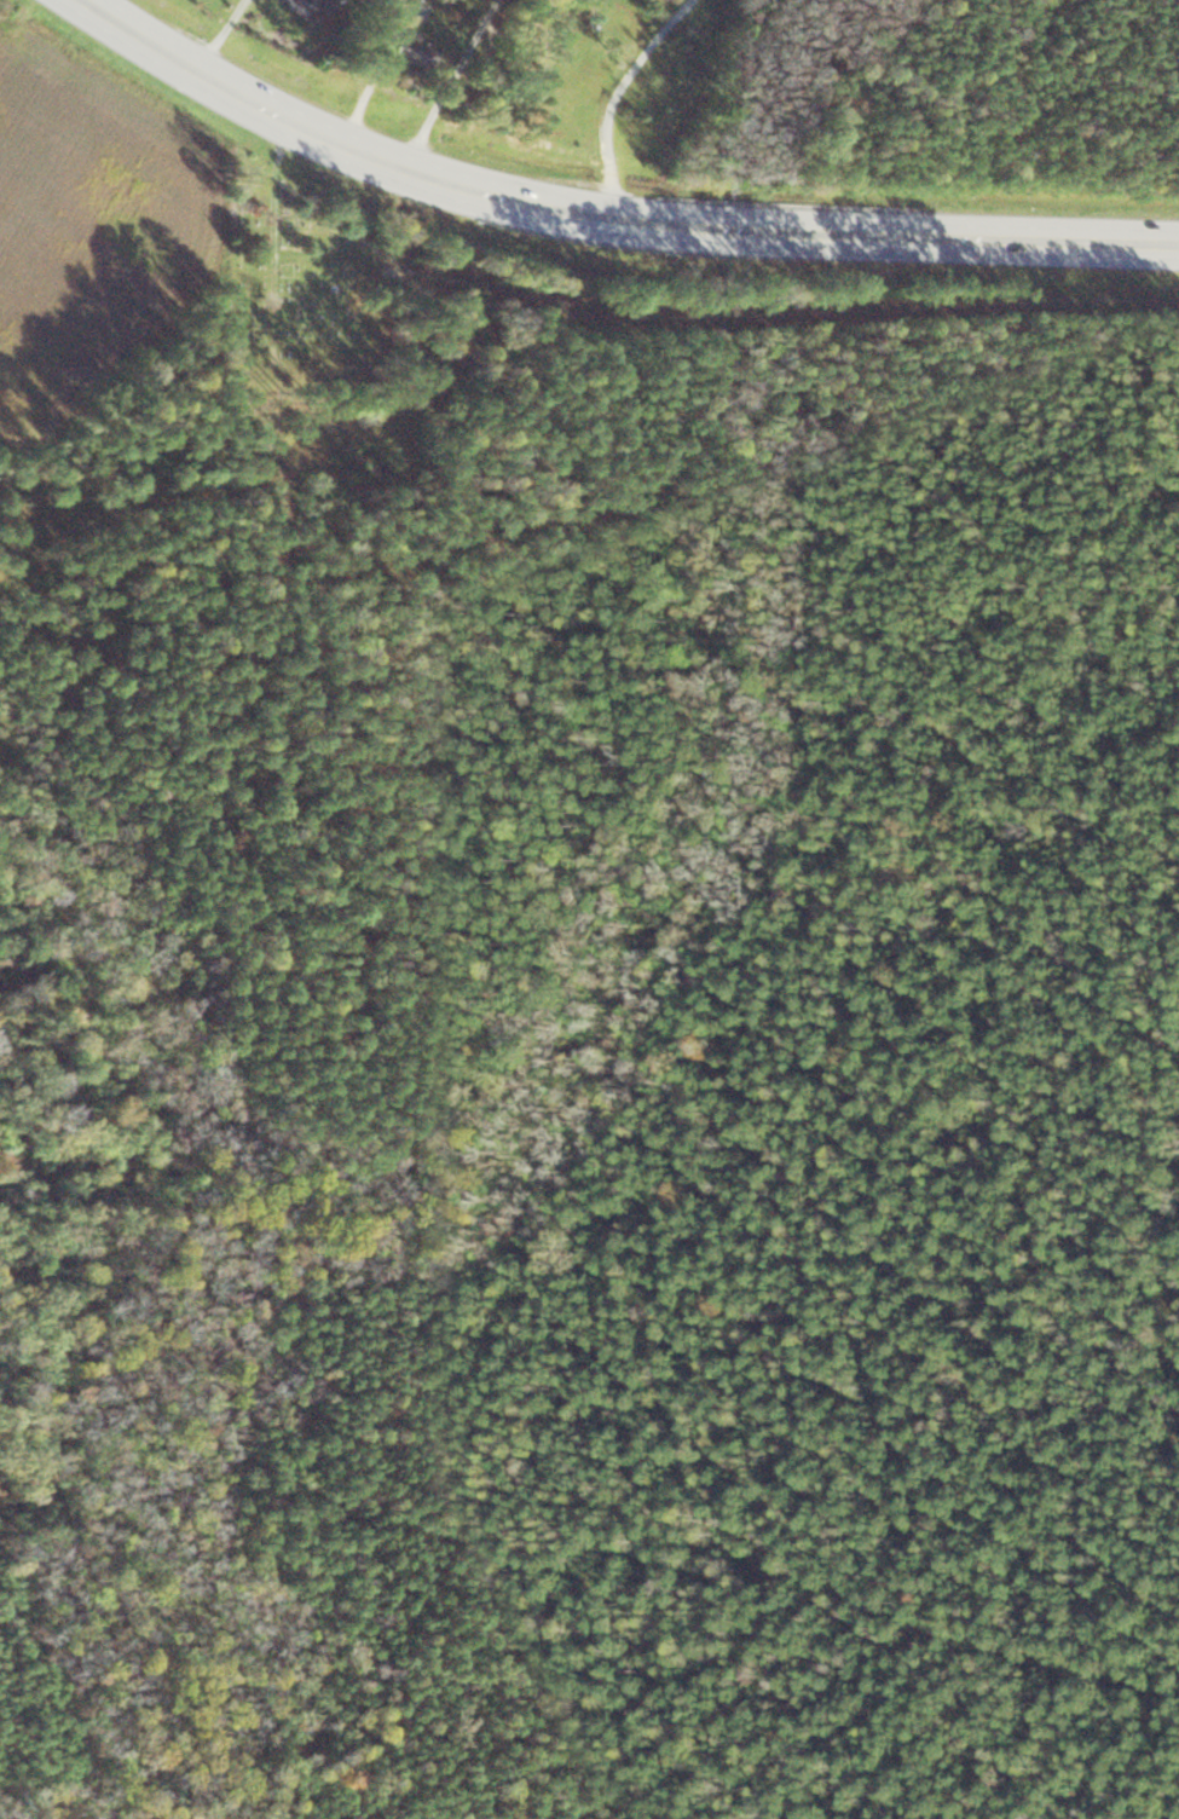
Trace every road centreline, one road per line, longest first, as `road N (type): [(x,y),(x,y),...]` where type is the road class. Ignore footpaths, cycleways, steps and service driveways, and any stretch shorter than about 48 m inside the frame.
road 1 (trunk): [(85,0),(191,69),(365,155),(571,213),(740,231),(1178,244)]

